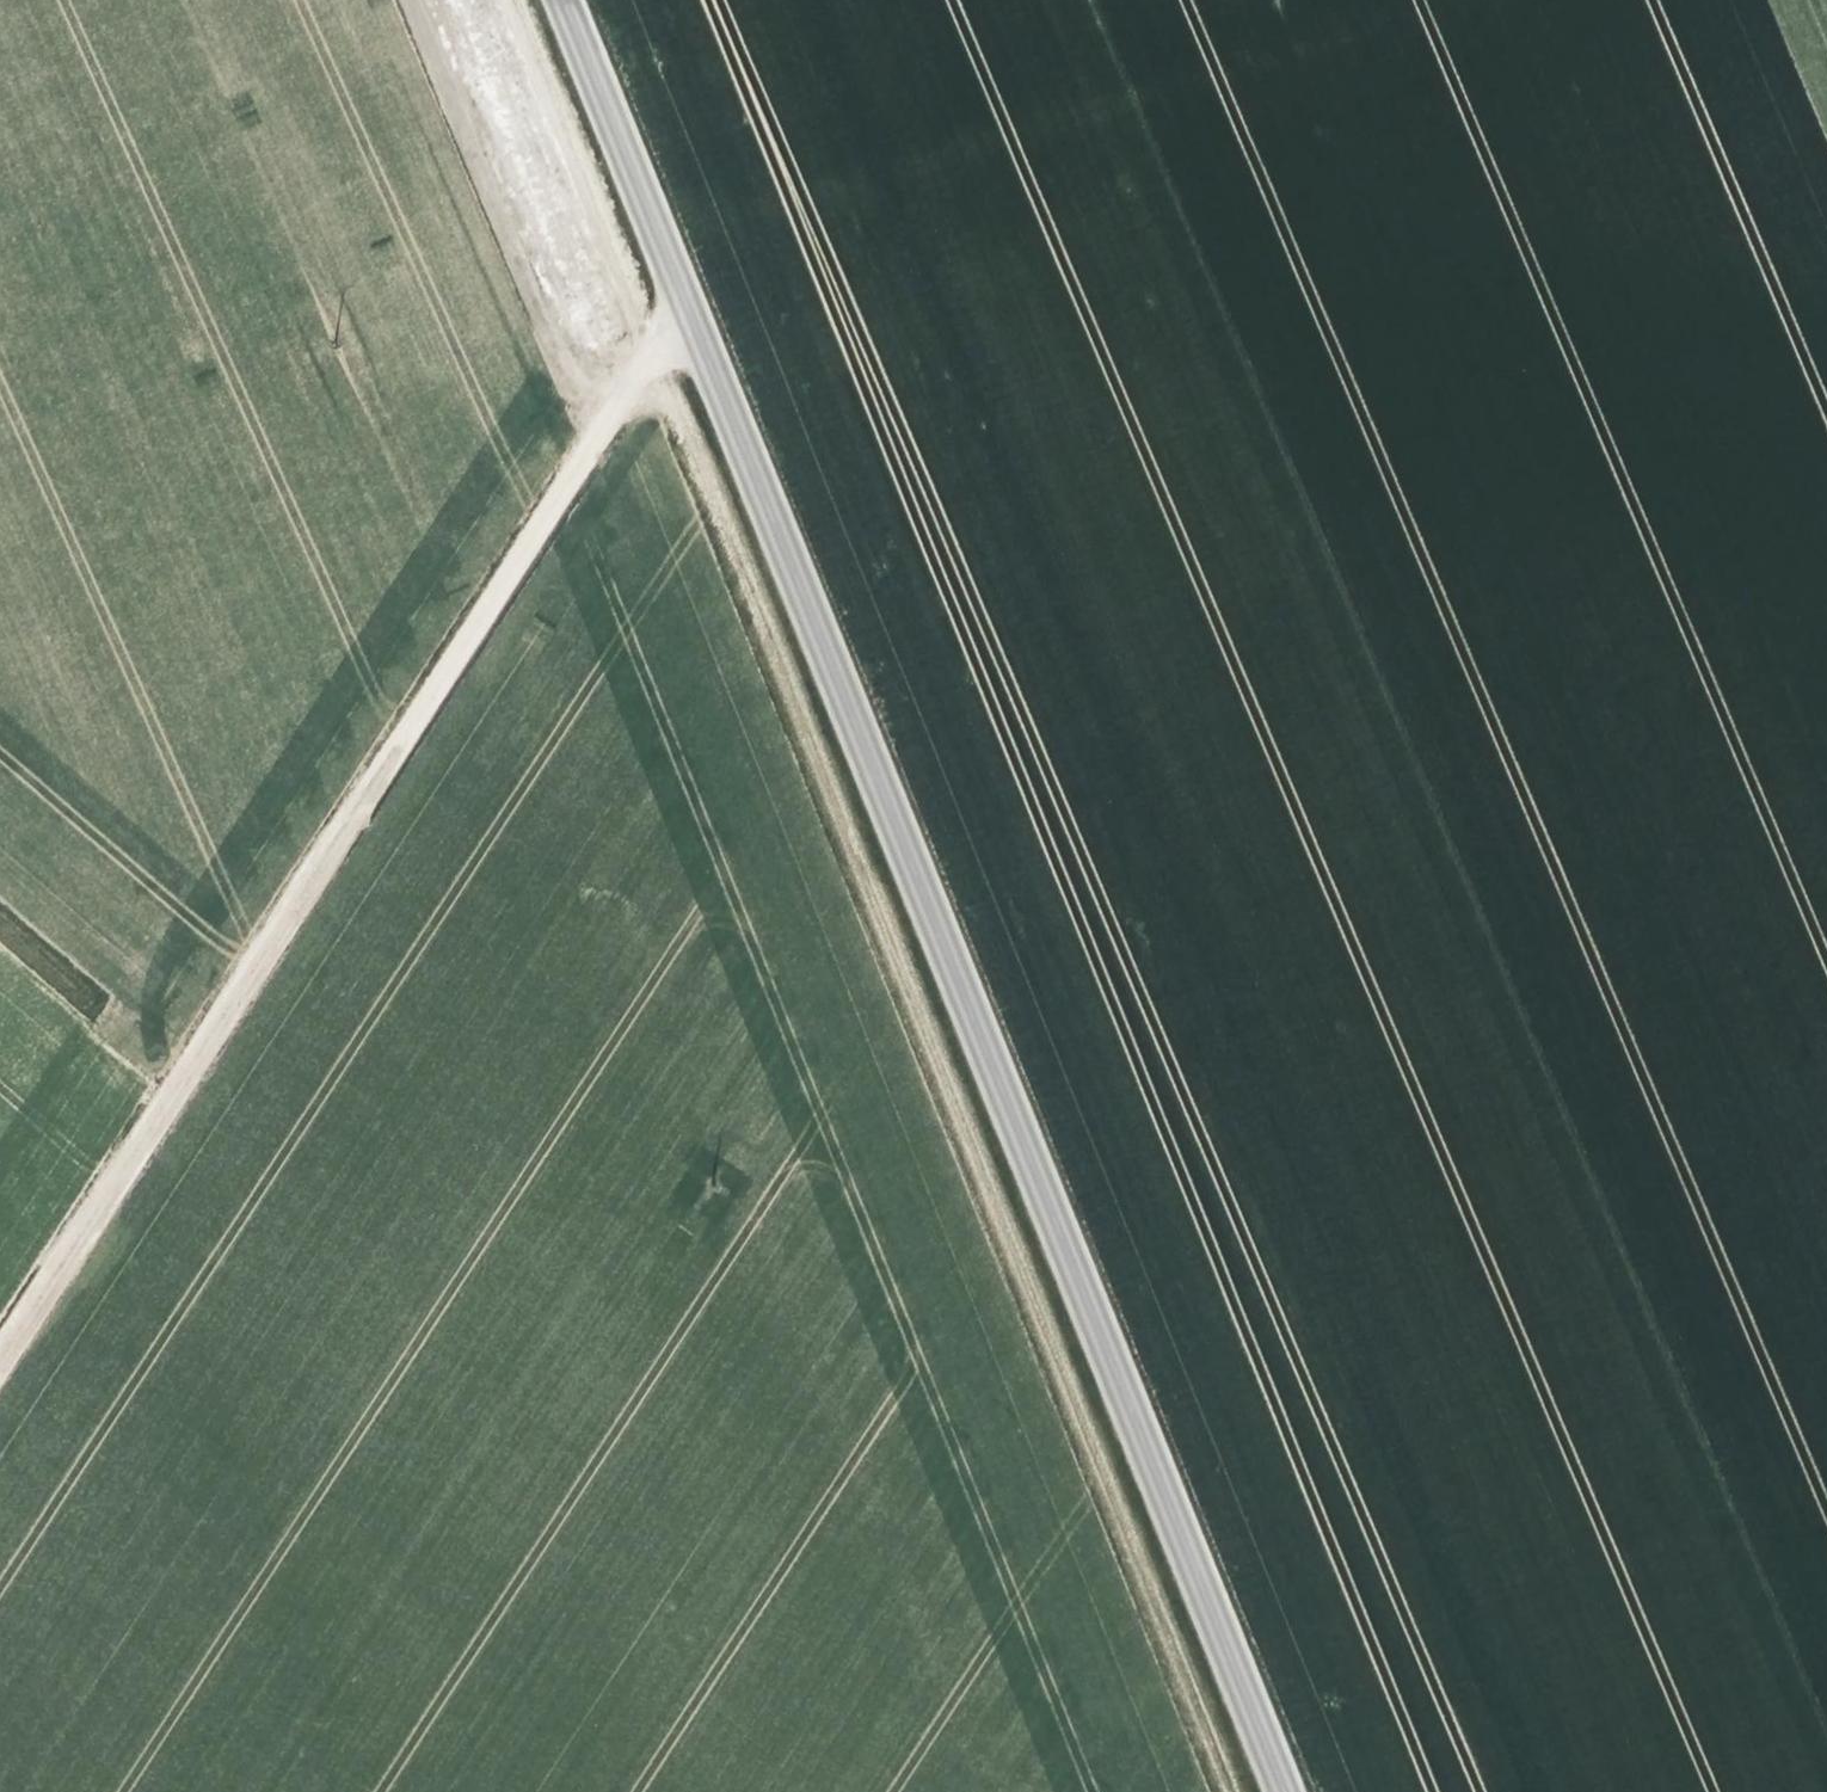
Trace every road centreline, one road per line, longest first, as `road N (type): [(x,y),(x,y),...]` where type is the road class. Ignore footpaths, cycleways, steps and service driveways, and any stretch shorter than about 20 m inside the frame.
road 1 (unclassified): [(1268,1791),(864,755),(557,0)]
road 2 (track): [(683,311),(0,1358)]

